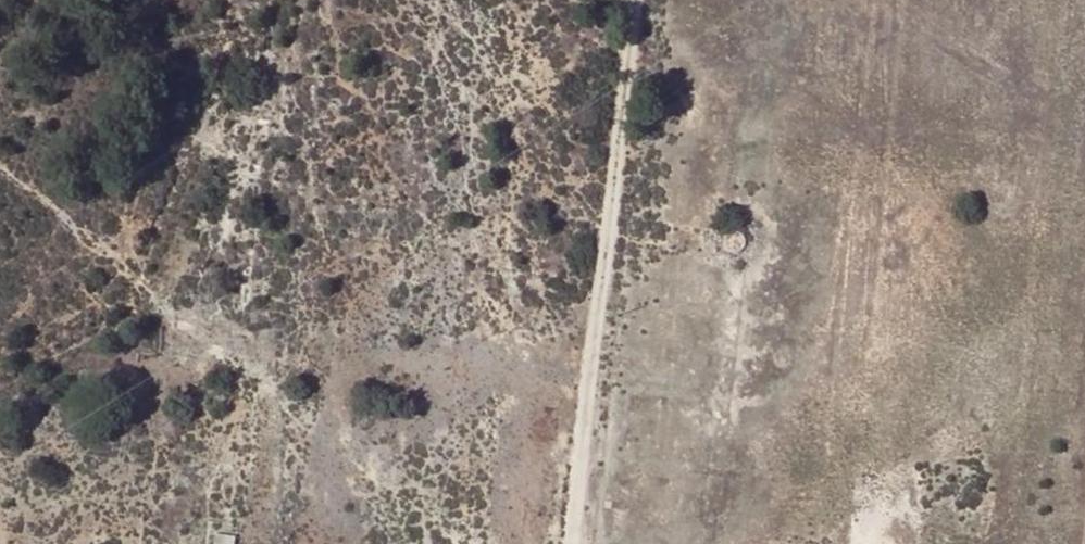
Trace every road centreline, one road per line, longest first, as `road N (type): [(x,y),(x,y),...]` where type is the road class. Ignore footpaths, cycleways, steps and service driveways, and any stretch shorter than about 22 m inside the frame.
road 1 (track): [(635,0),(577,543)]

